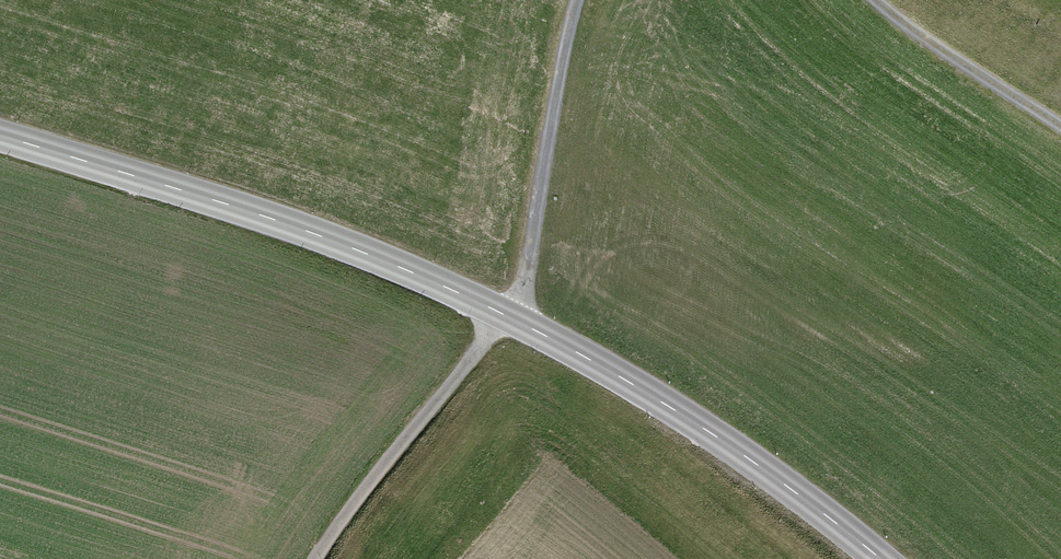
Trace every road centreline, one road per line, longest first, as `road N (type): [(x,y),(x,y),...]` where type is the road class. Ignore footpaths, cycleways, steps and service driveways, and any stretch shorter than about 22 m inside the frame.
road 1 (tertiary): [(0,135),(280,221),(507,316)]
road 2 (tertiary): [(507,316),(688,418),(882,558)]
road 3 (track): [(576,0),(526,273),(507,316)]
road 4 (unclassified): [(507,316),(315,558)]
road 5 (track): [(875,0),(1060,127)]

